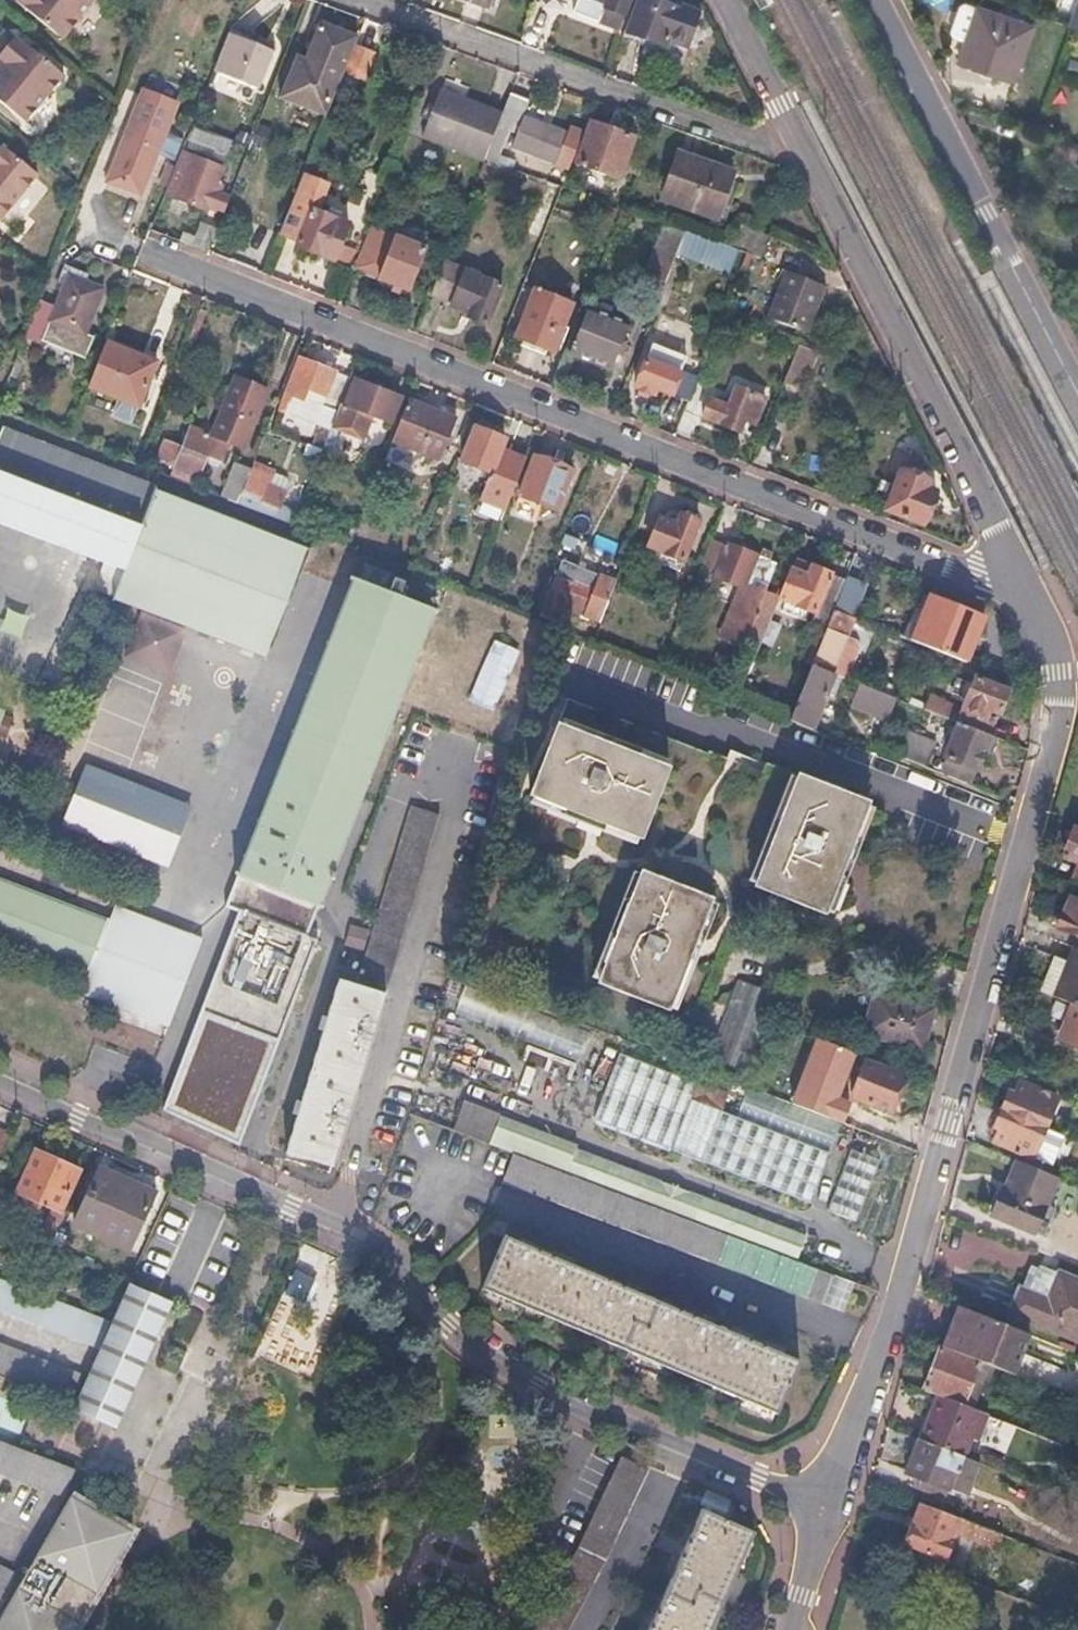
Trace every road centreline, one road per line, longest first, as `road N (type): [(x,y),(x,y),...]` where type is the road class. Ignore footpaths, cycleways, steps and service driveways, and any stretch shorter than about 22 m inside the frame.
road 1 (residential): [(1018,564),(1055,671),(1057,716),(1046,779),(870,1389),(822,1509)]
road 2 (residential): [(148,254),(945,564),(976,573),(1018,564)]
road 3 (residential): [(685,1452),(601,1417),(457,1331),(406,1273),(361,1241),(0,1082)]
road 4 (residential): [(1018,564),(799,134)]
road 5 (residential): [(799,134),(759,140),(365,0)]
road 6 (residential): [(873,0),(1077,399)]
road 7 (residential): [(591,1629),(685,1452)]
road 8 (residential): [(799,134),(728,0)]
road 9 (residential): [(822,1509),(685,1452)]
road 10 (residential): [(822,1509),(790,1629)]

